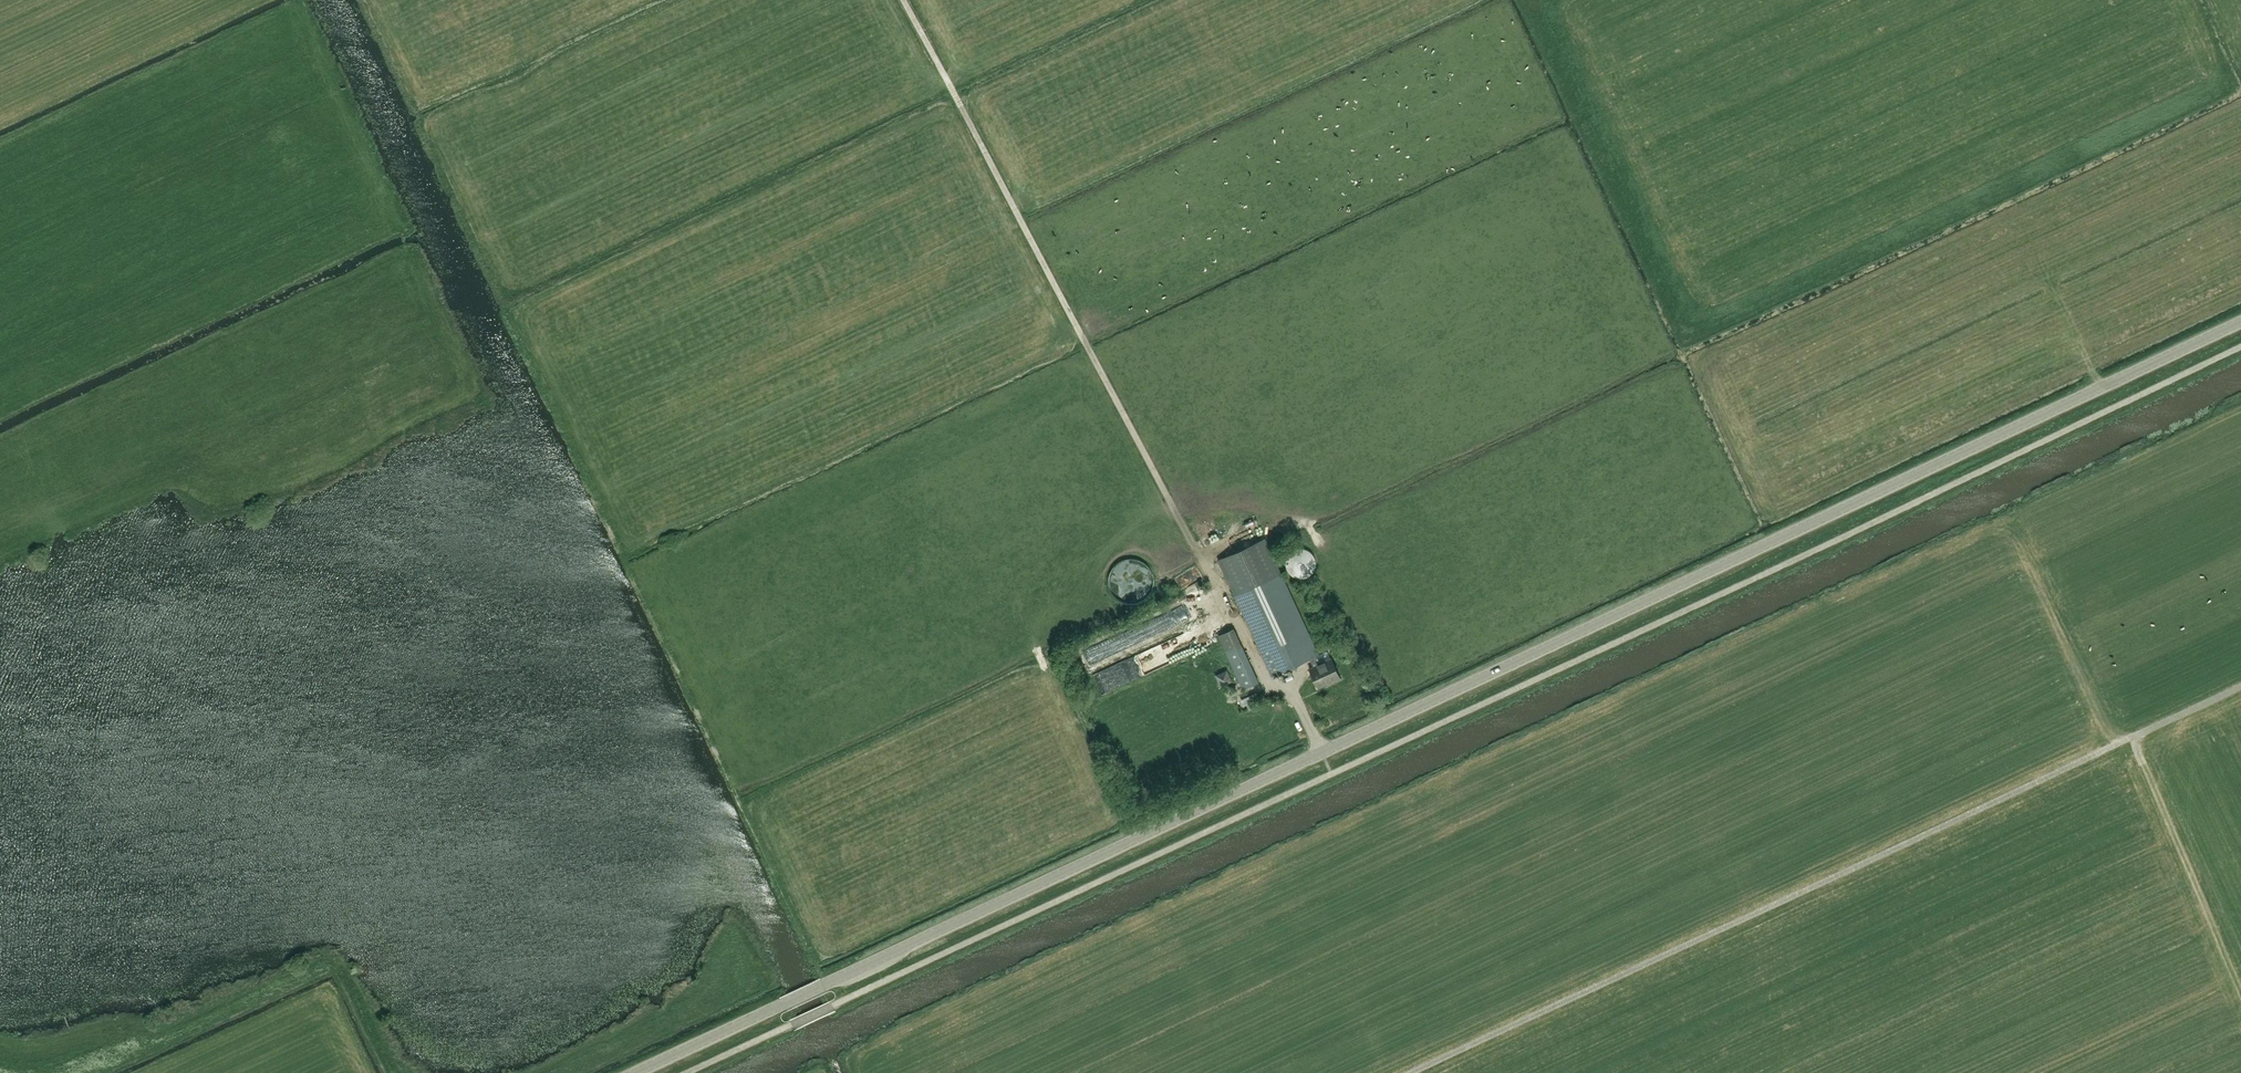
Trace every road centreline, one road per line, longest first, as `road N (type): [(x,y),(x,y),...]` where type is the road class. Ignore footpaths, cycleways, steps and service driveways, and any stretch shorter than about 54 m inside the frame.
road 1 (tertiary): [(634,1072),(2240,320)]
road 2 (track): [(2240,683),(1400,1072)]

